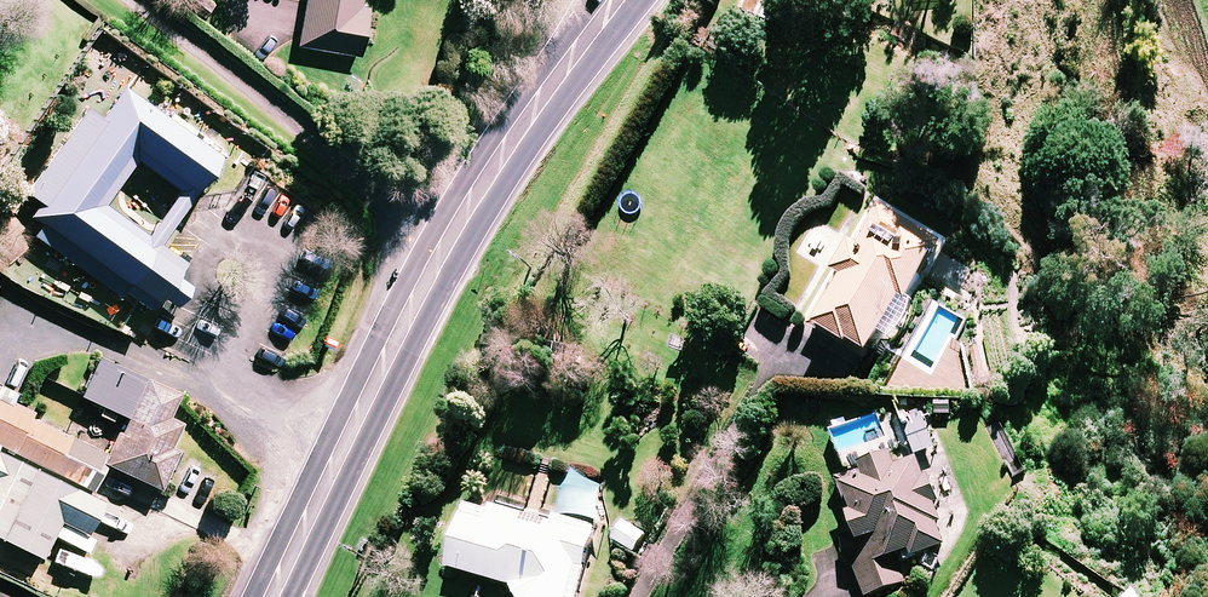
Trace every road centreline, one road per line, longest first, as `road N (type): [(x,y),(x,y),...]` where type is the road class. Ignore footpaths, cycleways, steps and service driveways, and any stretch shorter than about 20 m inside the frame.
road 1 (residential): [(130,0),(446,240)]
road 2 (secondary): [(446,240),(271,596)]
road 3 (secondary): [(612,0),(446,240)]

